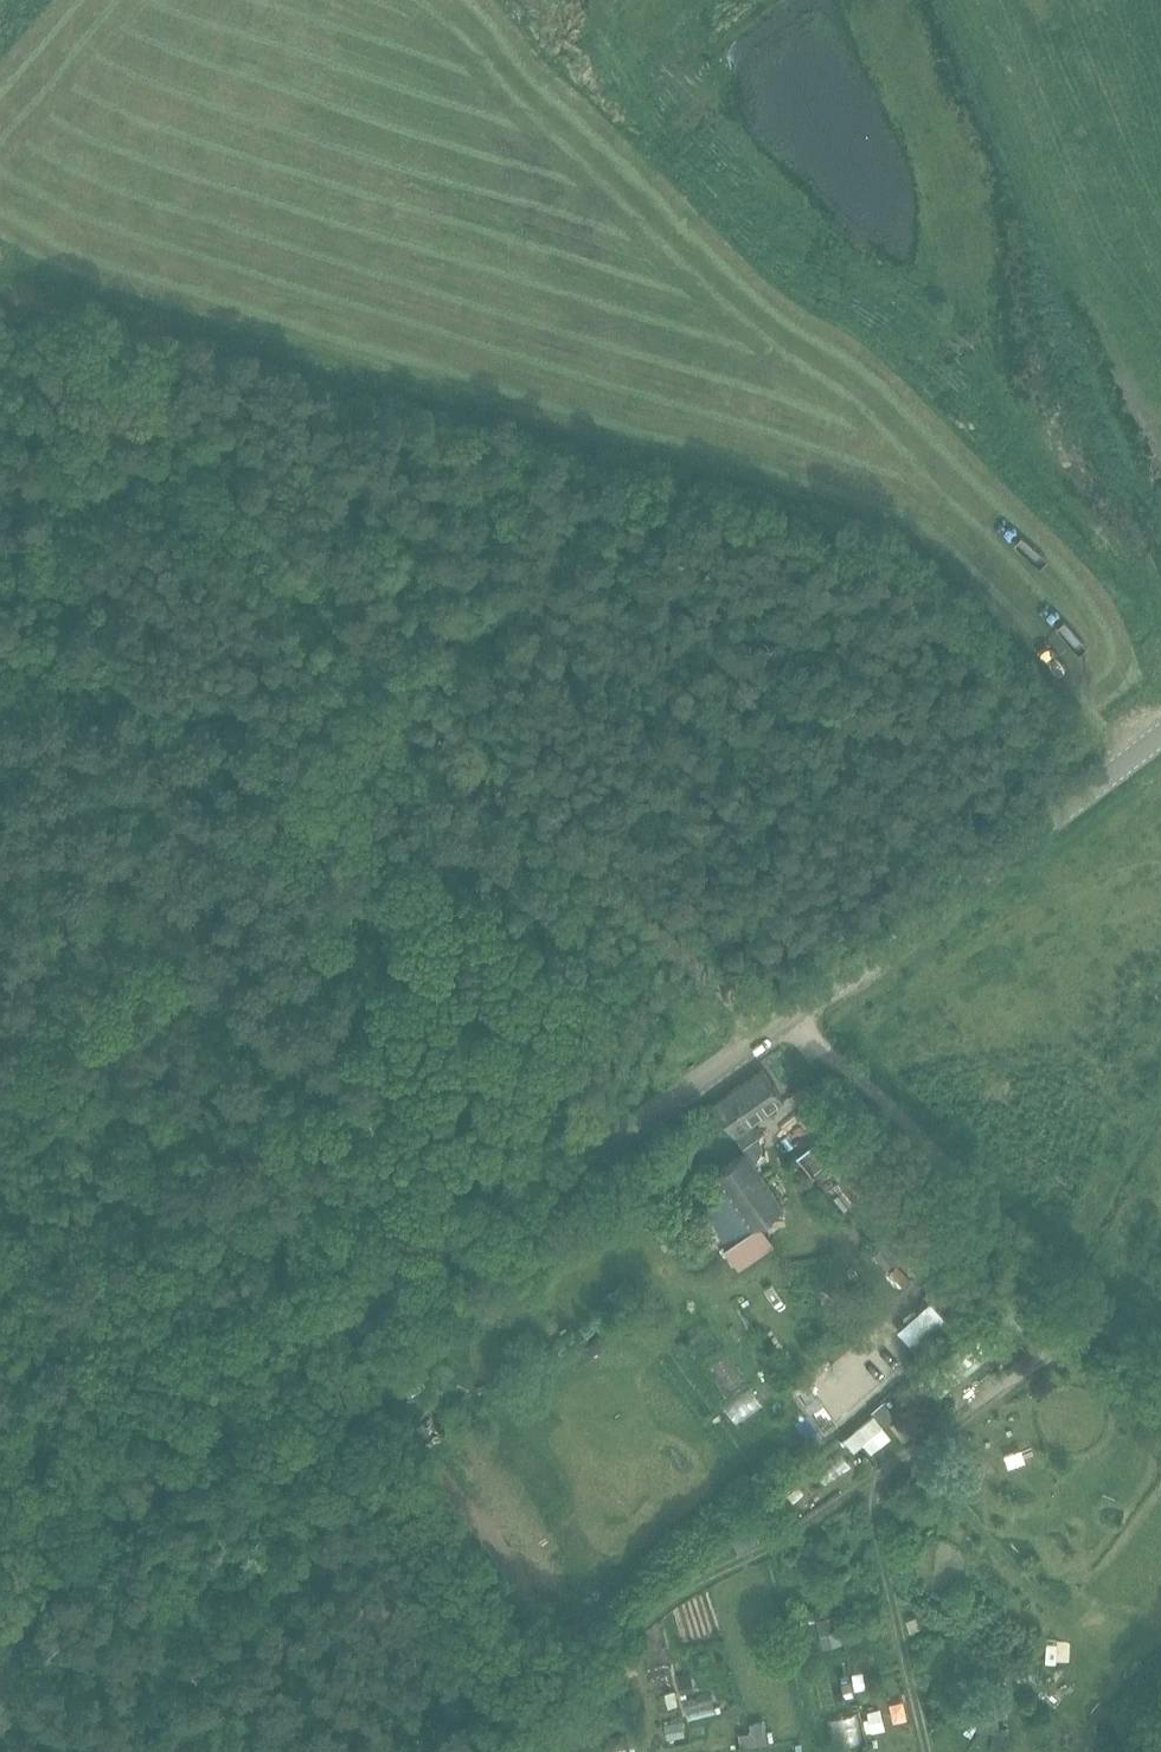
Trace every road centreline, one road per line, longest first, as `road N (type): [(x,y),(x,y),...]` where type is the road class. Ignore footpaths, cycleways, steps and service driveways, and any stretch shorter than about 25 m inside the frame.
road 1 (tertiary): [(0,1612),(56,1538),(778,1027),(1160,730)]
road 2 (track): [(0,650),(291,720),(459,729),(1160,1391)]

